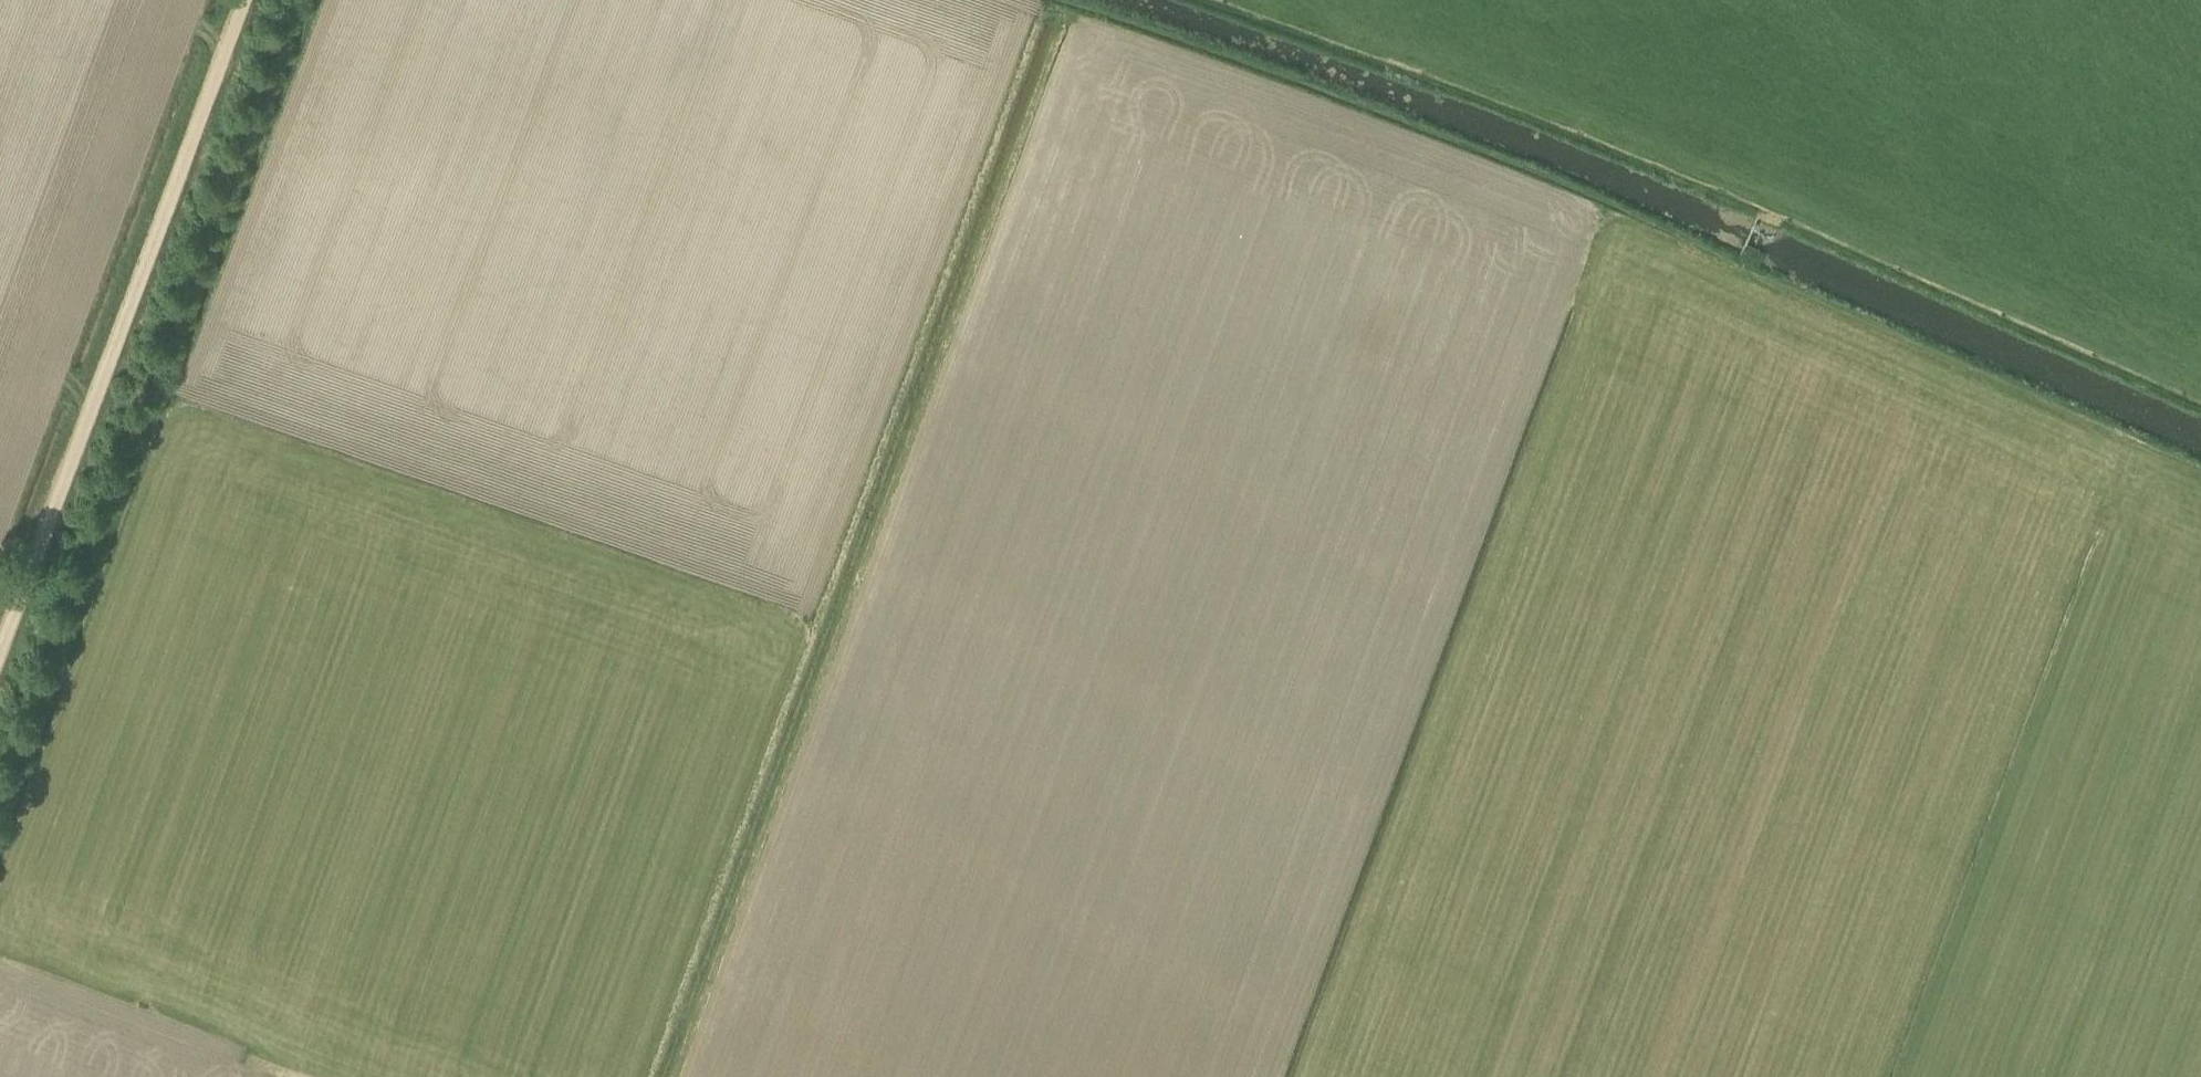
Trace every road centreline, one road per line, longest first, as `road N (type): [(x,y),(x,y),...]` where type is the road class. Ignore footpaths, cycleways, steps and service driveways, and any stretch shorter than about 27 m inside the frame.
road 1 (track): [(0,635),(236,0)]

